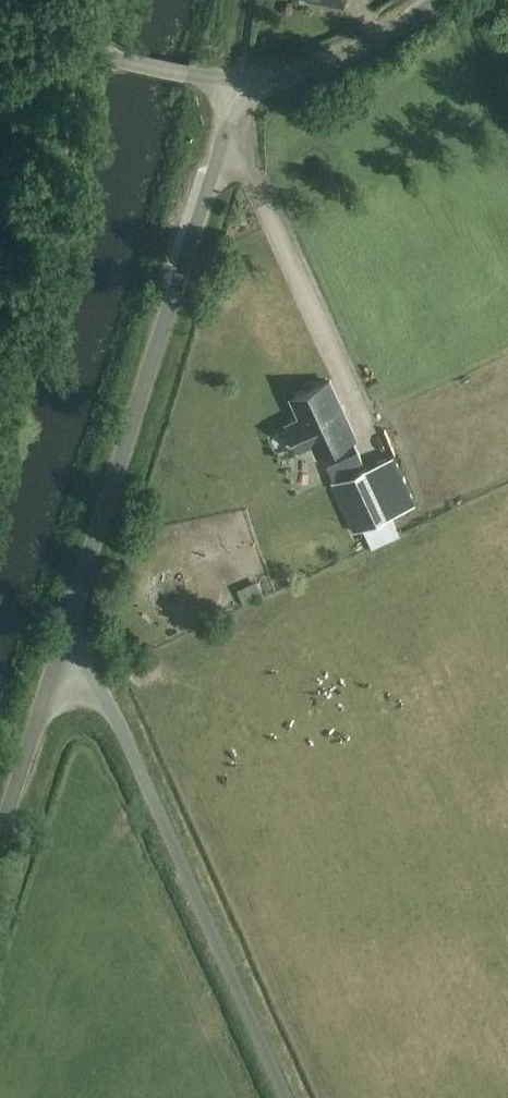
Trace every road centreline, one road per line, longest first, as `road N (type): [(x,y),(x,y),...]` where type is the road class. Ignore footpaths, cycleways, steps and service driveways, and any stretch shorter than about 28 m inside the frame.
road 1 (unclassified): [(52,676),(239,83)]
road 2 (unclassified): [(286,1097),(109,706),(83,684),(52,676)]
road 3 (unclassified): [(239,83),(310,75),(454,0)]
road 4 (unclassified): [(0,835),(52,676)]
road 5 (unclassified): [(239,83),(117,59)]

